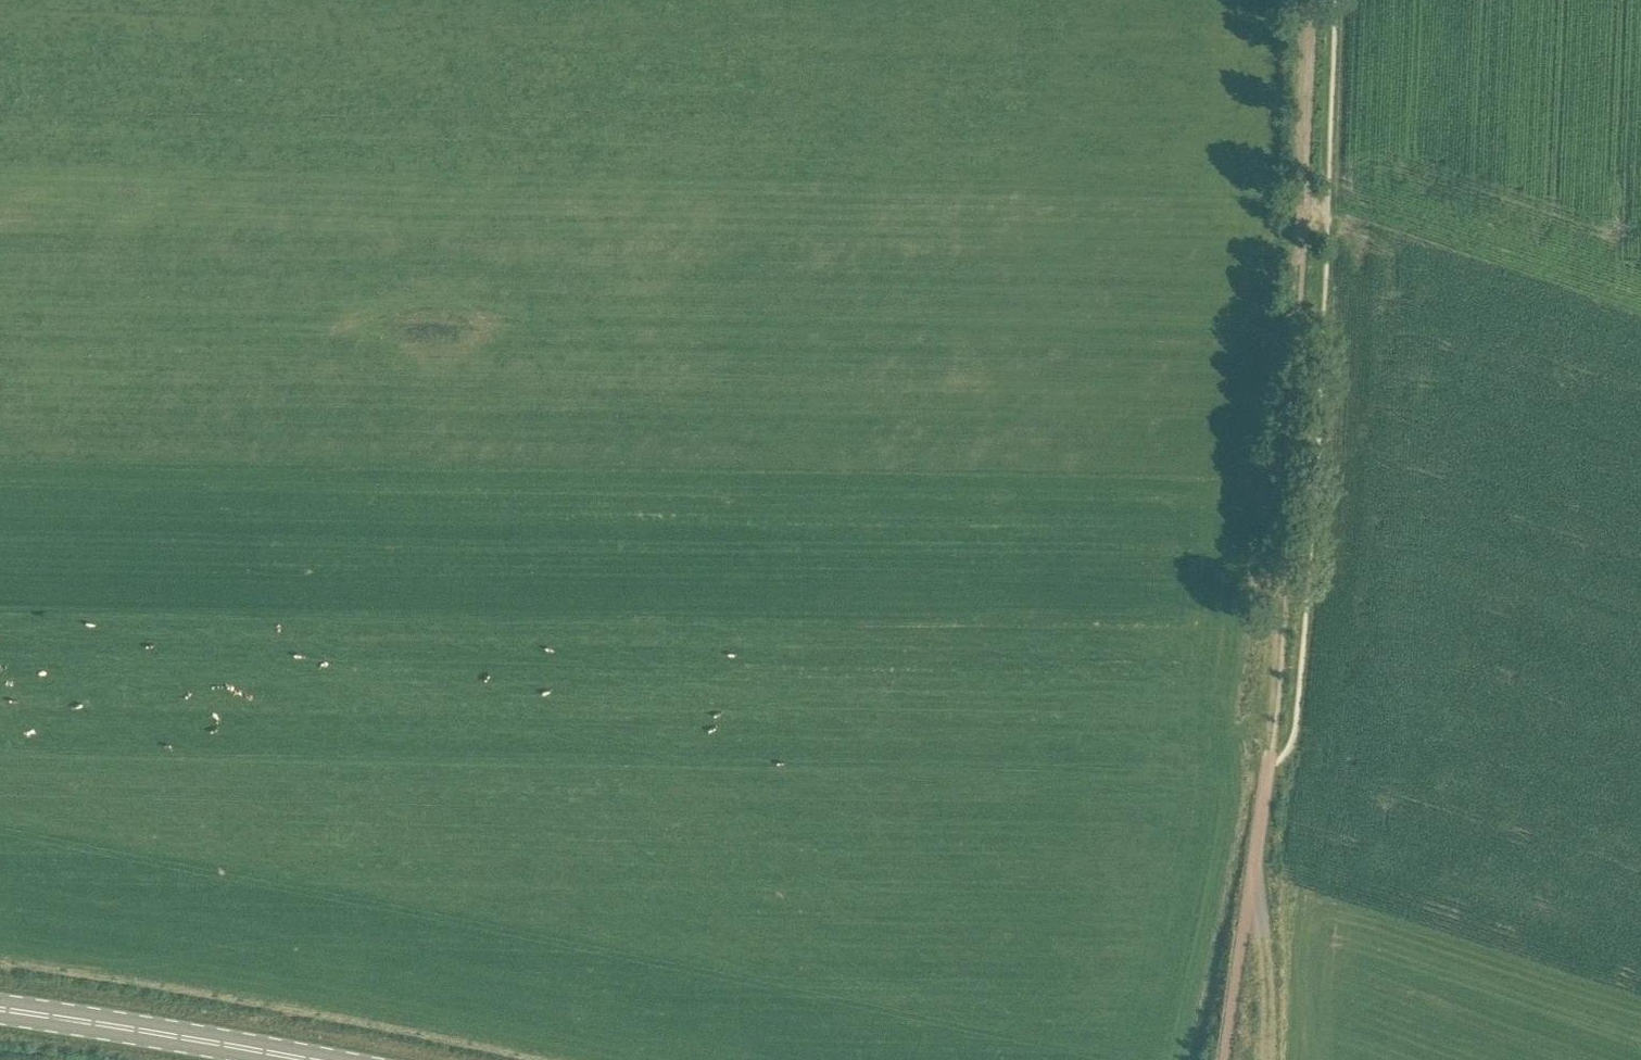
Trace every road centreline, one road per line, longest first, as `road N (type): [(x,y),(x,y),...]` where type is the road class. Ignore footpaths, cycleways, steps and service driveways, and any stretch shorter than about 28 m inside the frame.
road 1 (track): [(1311,0),(1269,751)]
road 2 (secondary): [(287,1059),(0,1012)]

